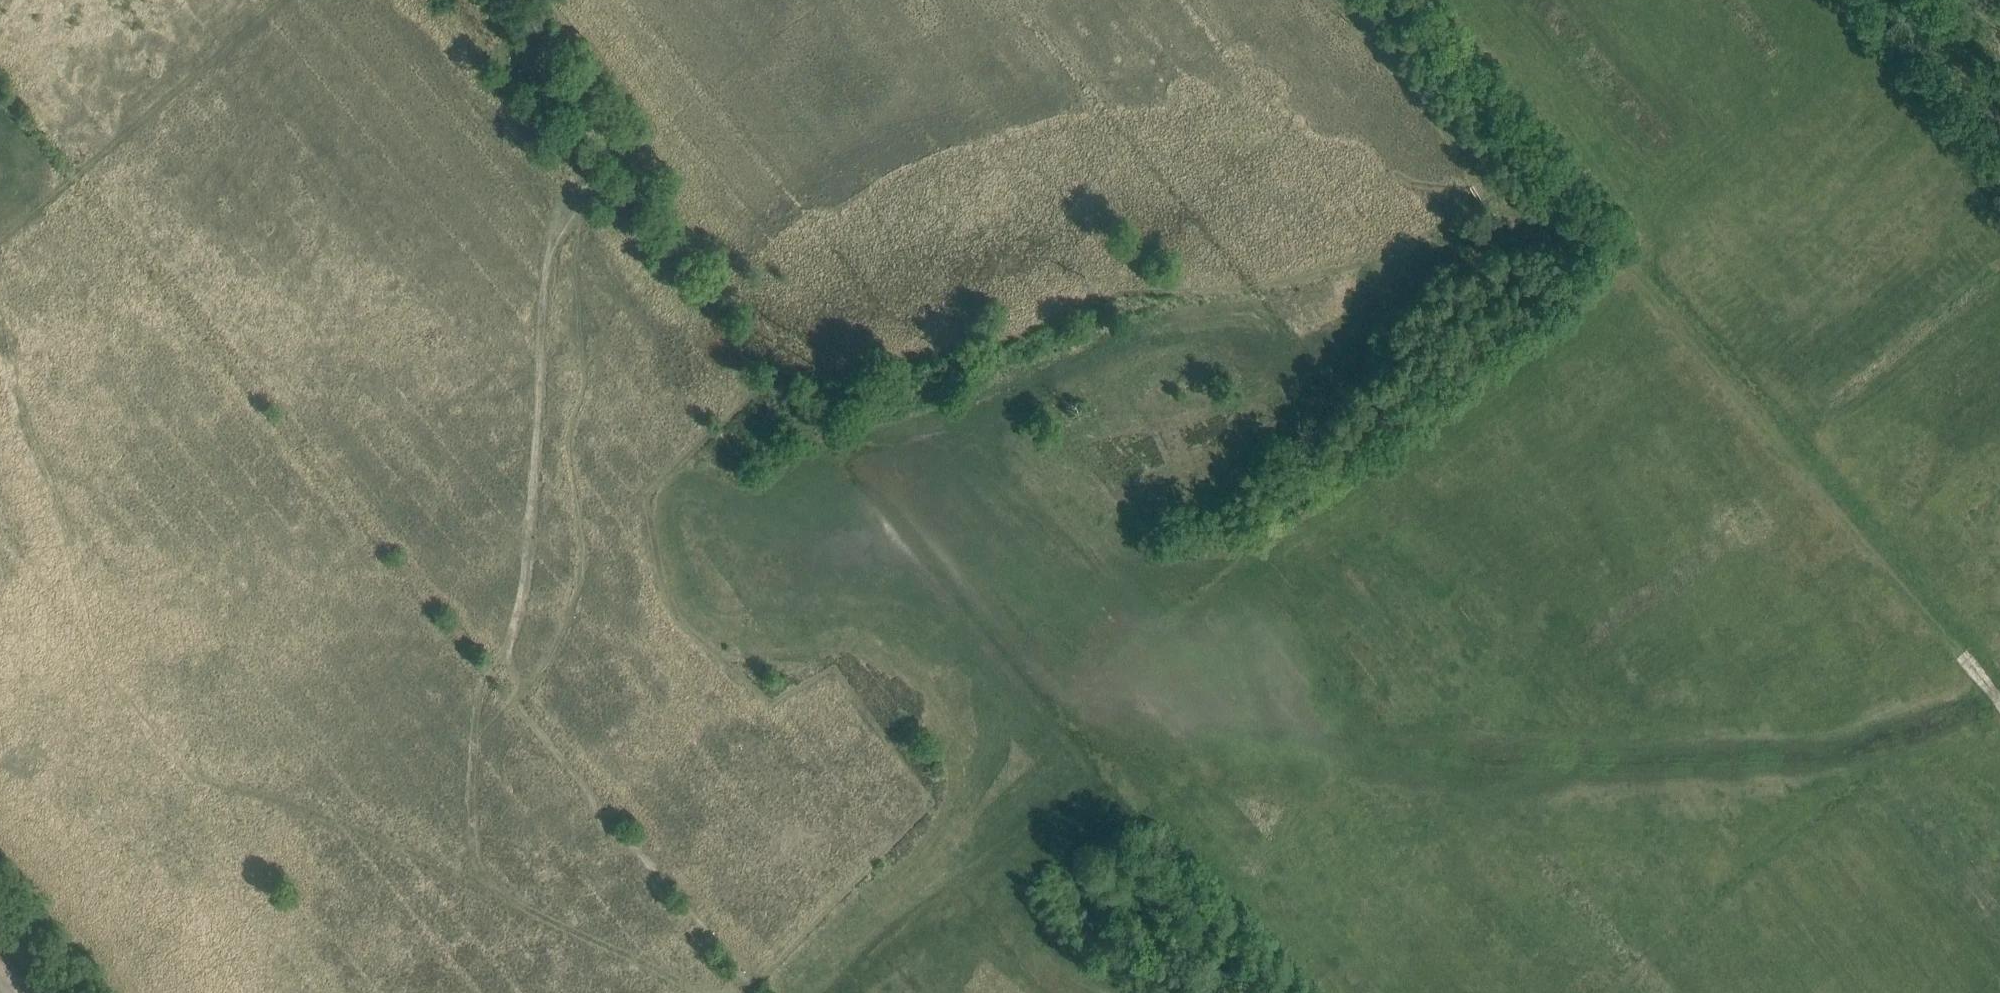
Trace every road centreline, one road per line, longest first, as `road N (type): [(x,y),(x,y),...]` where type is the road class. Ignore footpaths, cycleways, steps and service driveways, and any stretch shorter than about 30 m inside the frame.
road 1 (track): [(1449,119),(1346,0)]

